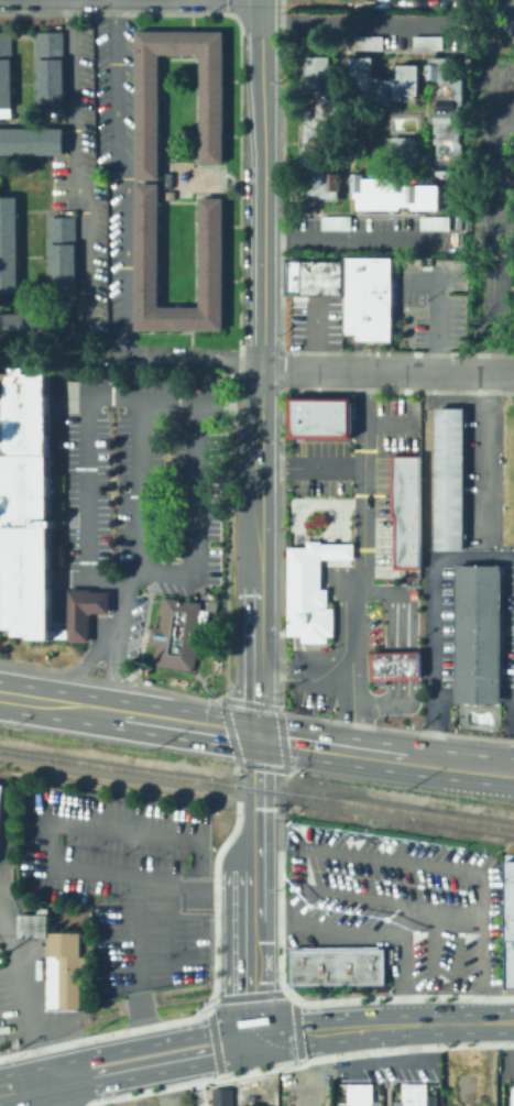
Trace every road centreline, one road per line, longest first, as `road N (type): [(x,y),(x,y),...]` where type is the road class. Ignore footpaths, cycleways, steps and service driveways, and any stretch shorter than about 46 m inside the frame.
road 1 (primary): [(513,1010),(211,1030),(87,1055),(61,1076)]
road 2 (primary): [(61,1076),(92,1084),(315,1042),(513,1031)]
road 3 (tertiary): [(259,365),(256,734)]
road 4 (tertiary): [(260,0),(259,365)]
road 5 (tertiary): [(256,734),(254,1054)]
road 6 (primary): [(513,771),(256,734)]
road 7 (residential): [(513,373),(259,365)]
road 8 (primary): [(256,734),(39,701)]

